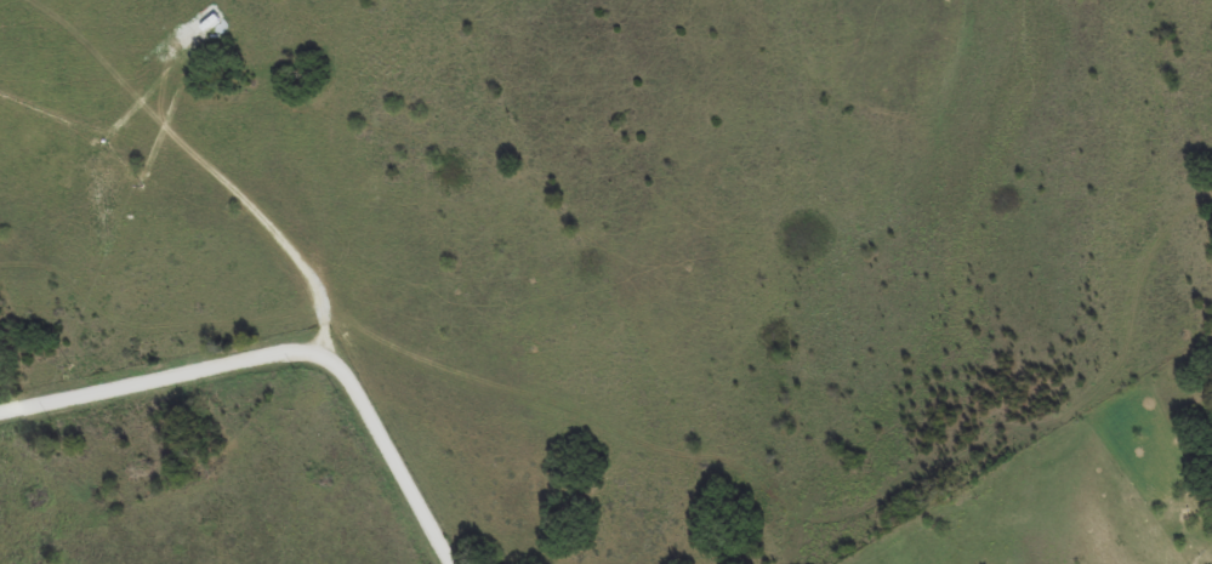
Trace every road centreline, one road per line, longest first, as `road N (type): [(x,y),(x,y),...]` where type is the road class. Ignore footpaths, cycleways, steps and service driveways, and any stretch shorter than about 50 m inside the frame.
road 1 (residential): [(0,413),(234,360),(295,351),(330,357),(456,563)]

